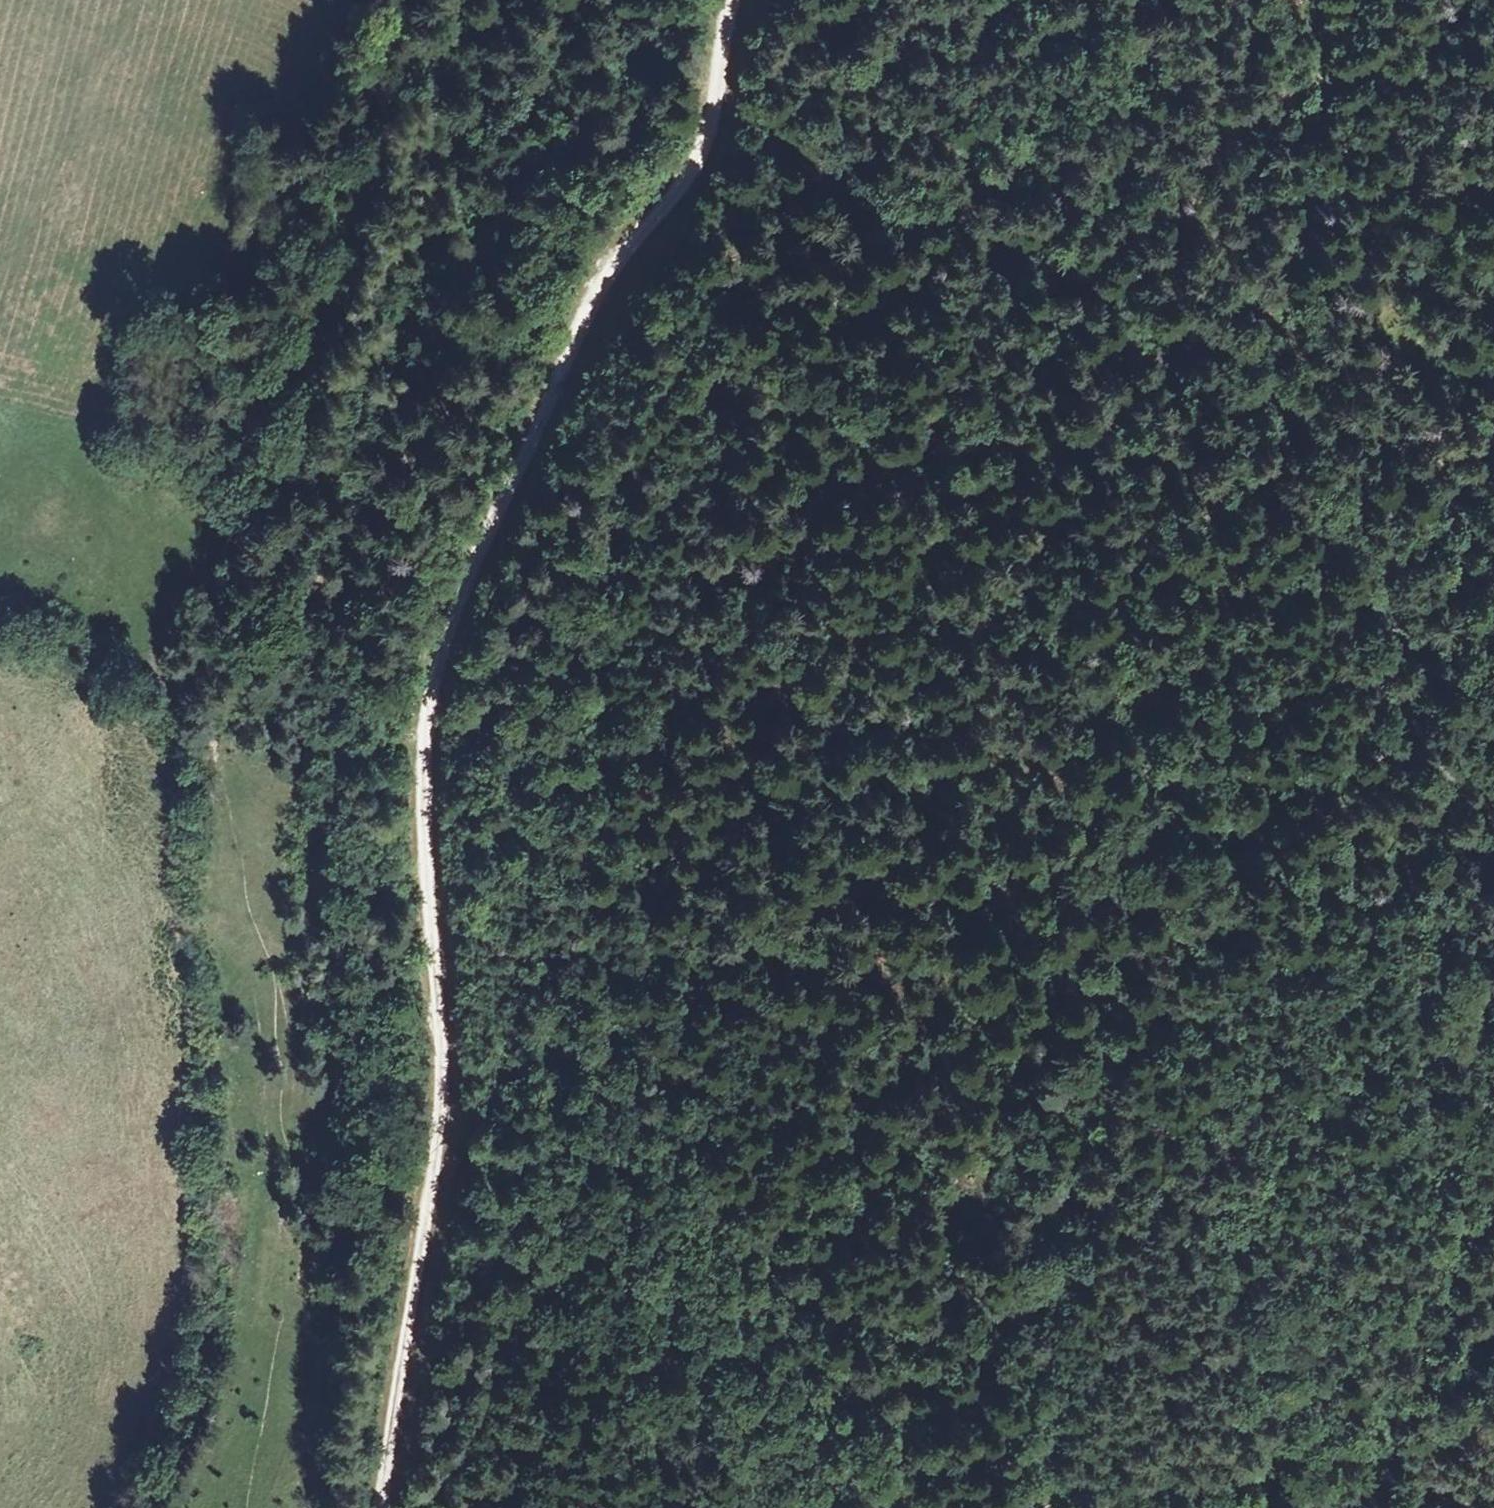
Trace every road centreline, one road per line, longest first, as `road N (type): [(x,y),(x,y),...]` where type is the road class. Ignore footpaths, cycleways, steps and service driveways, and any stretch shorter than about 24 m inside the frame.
road 1 (track): [(376,1507),(436,1122),(421,786),(436,661),(596,288),(685,173),(729,0)]
road 2 (track): [(1066,1507),(1064,1312),(1217,497),(1335,0)]

